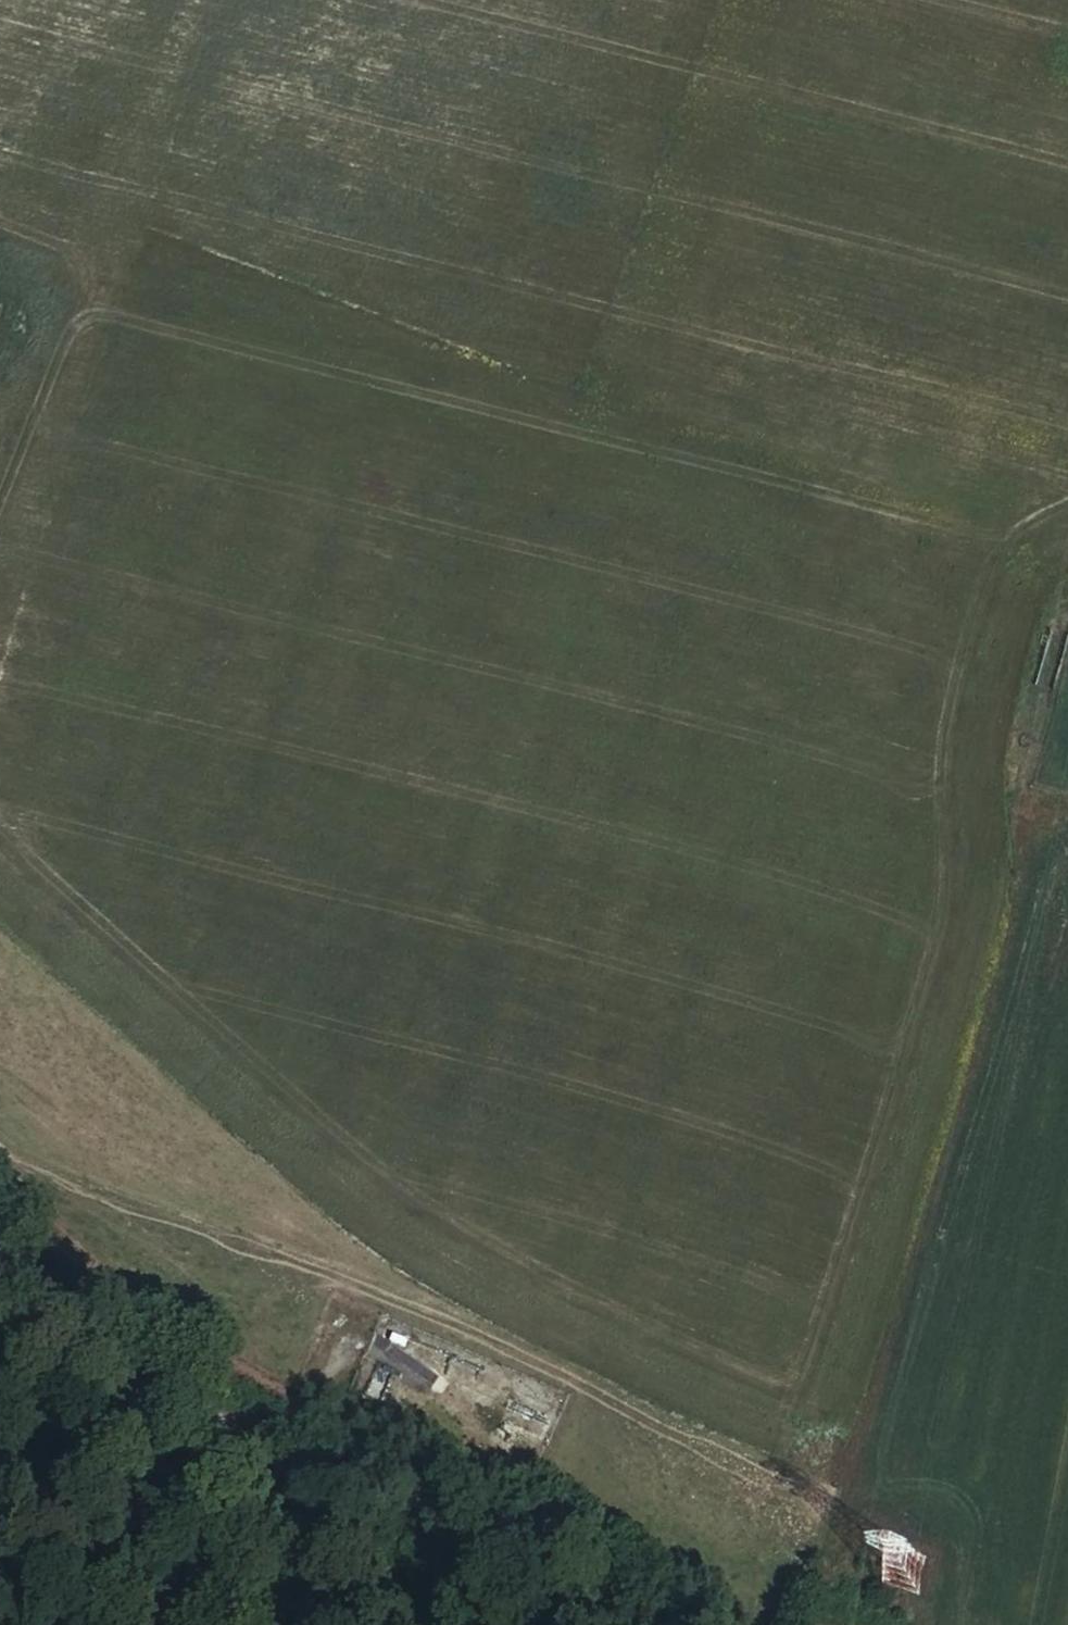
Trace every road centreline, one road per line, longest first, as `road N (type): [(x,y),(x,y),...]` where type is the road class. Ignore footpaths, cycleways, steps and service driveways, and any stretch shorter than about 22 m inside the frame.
road 1 (track): [(0,1216),(192,1402),(280,1515),(310,1624)]
road 2 (track): [(260,1489),(285,1454),(354,1259)]

